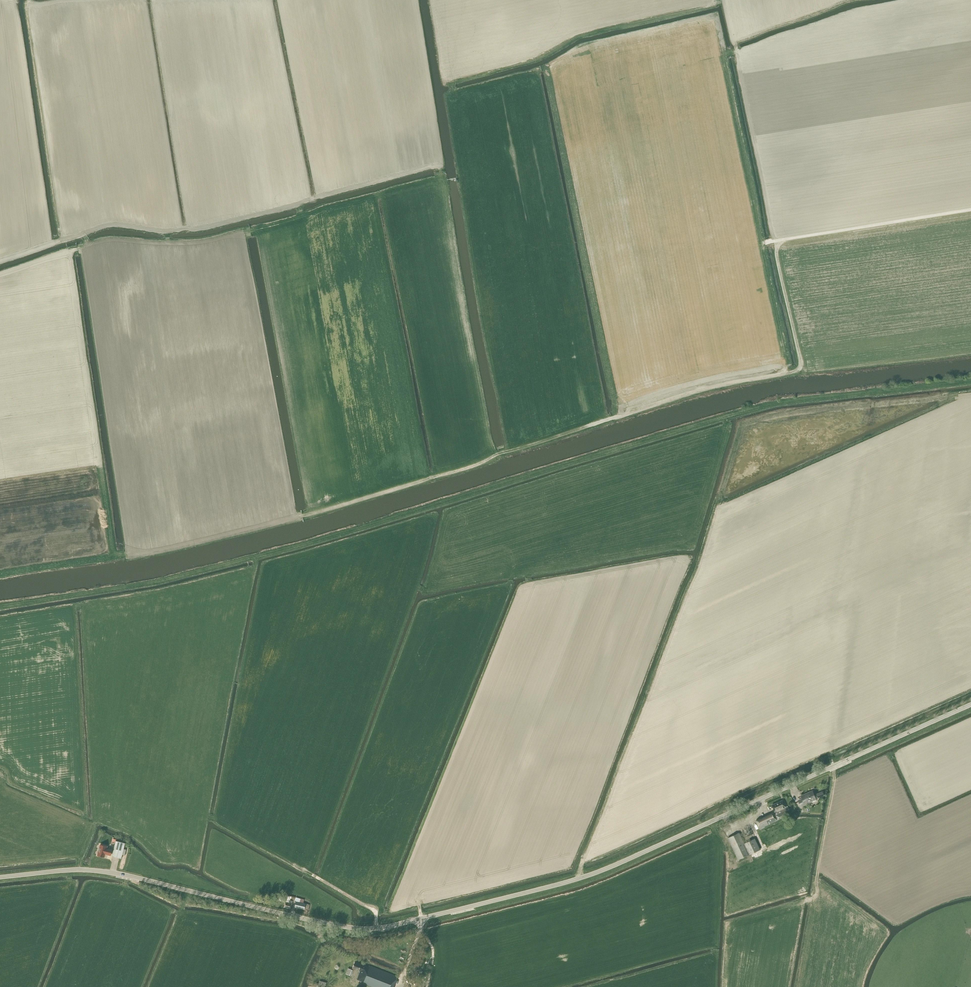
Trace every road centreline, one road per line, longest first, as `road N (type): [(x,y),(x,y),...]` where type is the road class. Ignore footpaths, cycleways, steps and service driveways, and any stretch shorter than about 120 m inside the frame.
road 1 (tertiary): [(0,879),(112,873),(333,928),(391,929),(573,882),(970,706)]
road 2 (track): [(765,243),(970,210)]

